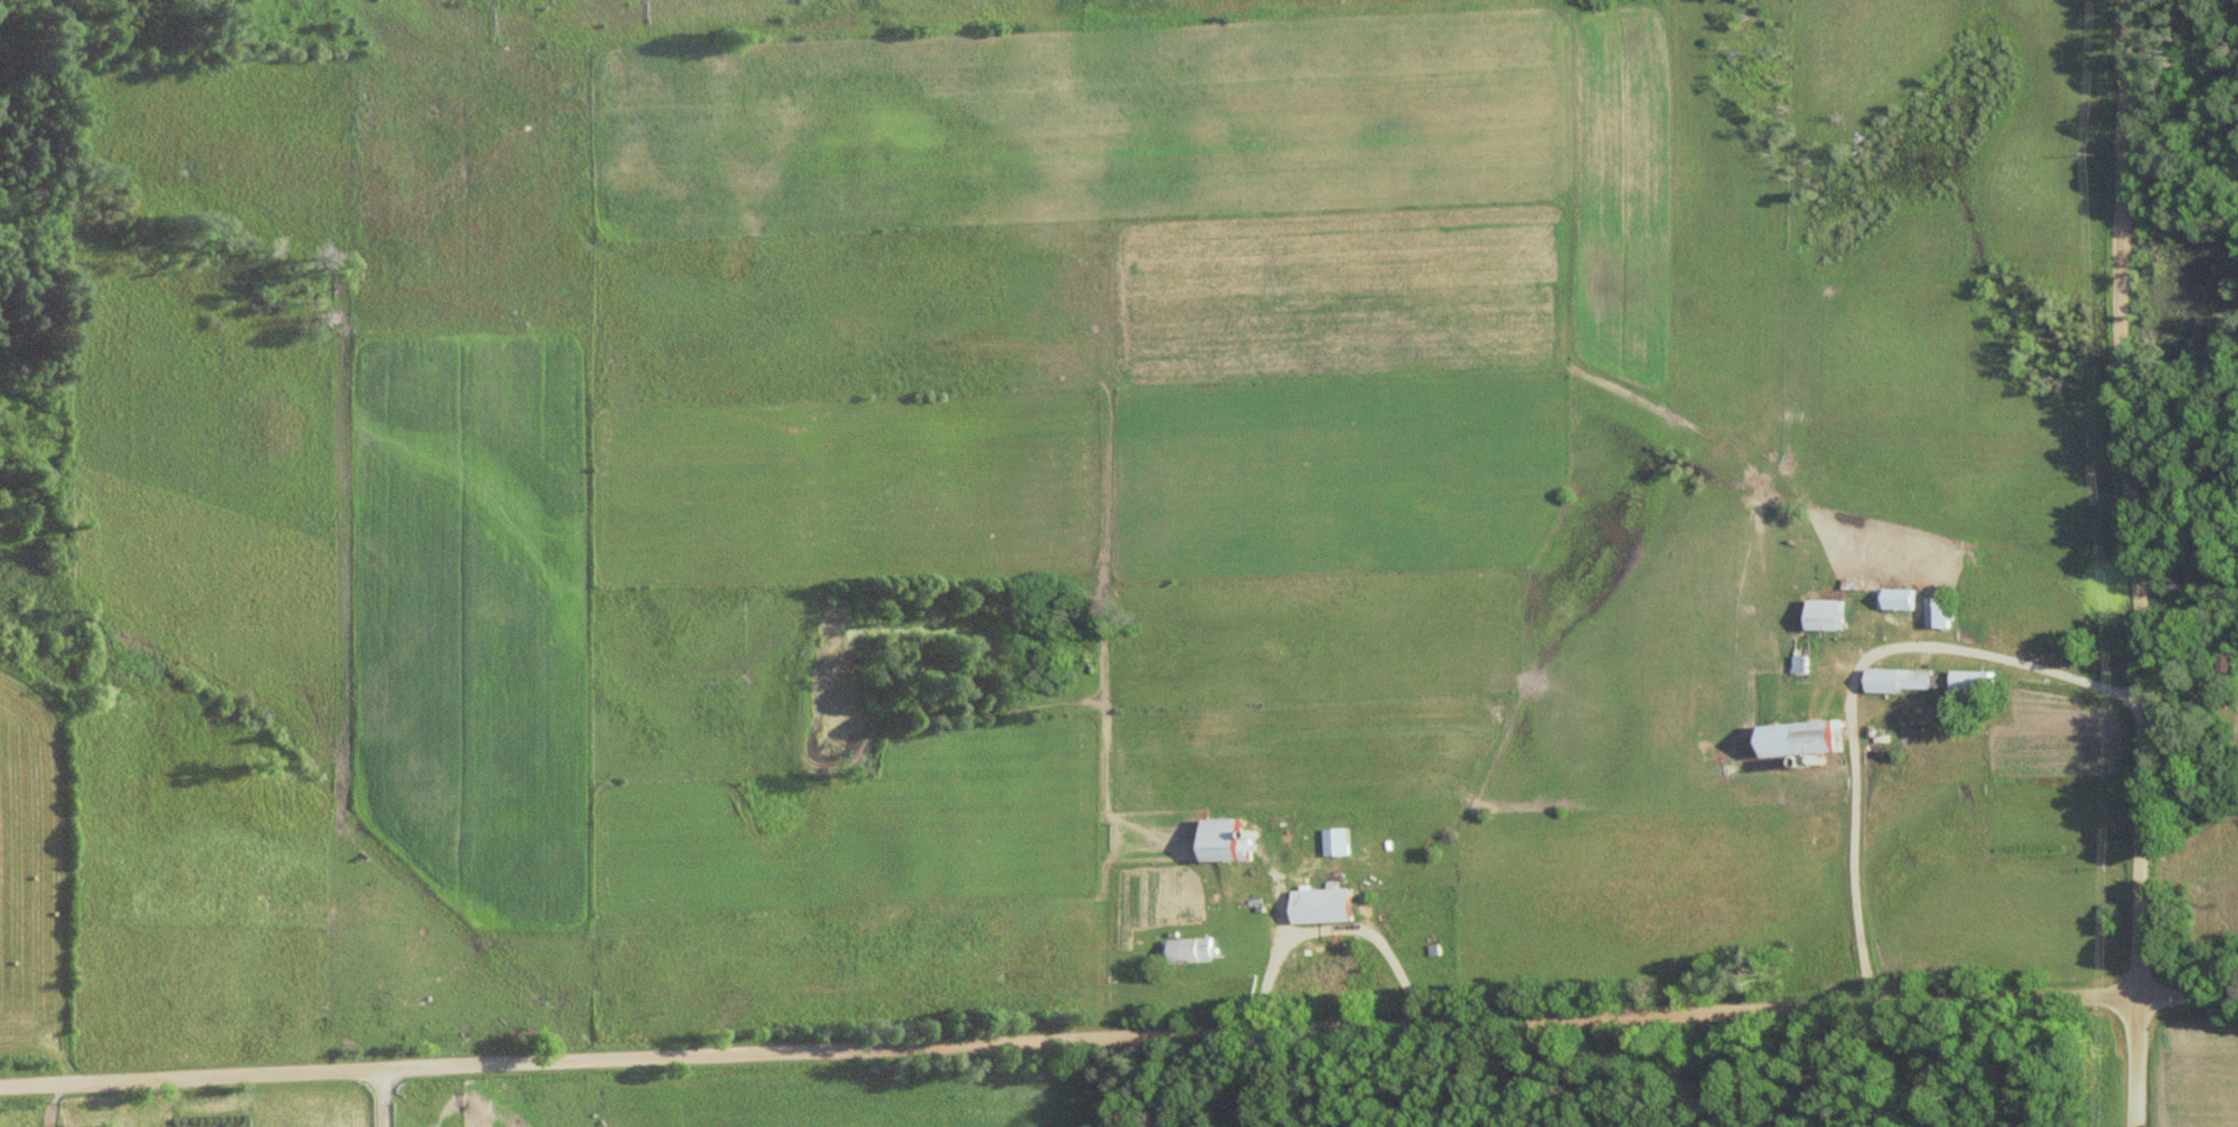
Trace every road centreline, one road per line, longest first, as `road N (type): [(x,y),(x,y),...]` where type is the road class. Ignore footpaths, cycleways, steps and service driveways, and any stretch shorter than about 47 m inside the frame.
road 1 (residential): [(0,1086),(2237,996)]
road 2 (residential): [(2133,1126),(2139,998),(2121,0)]

